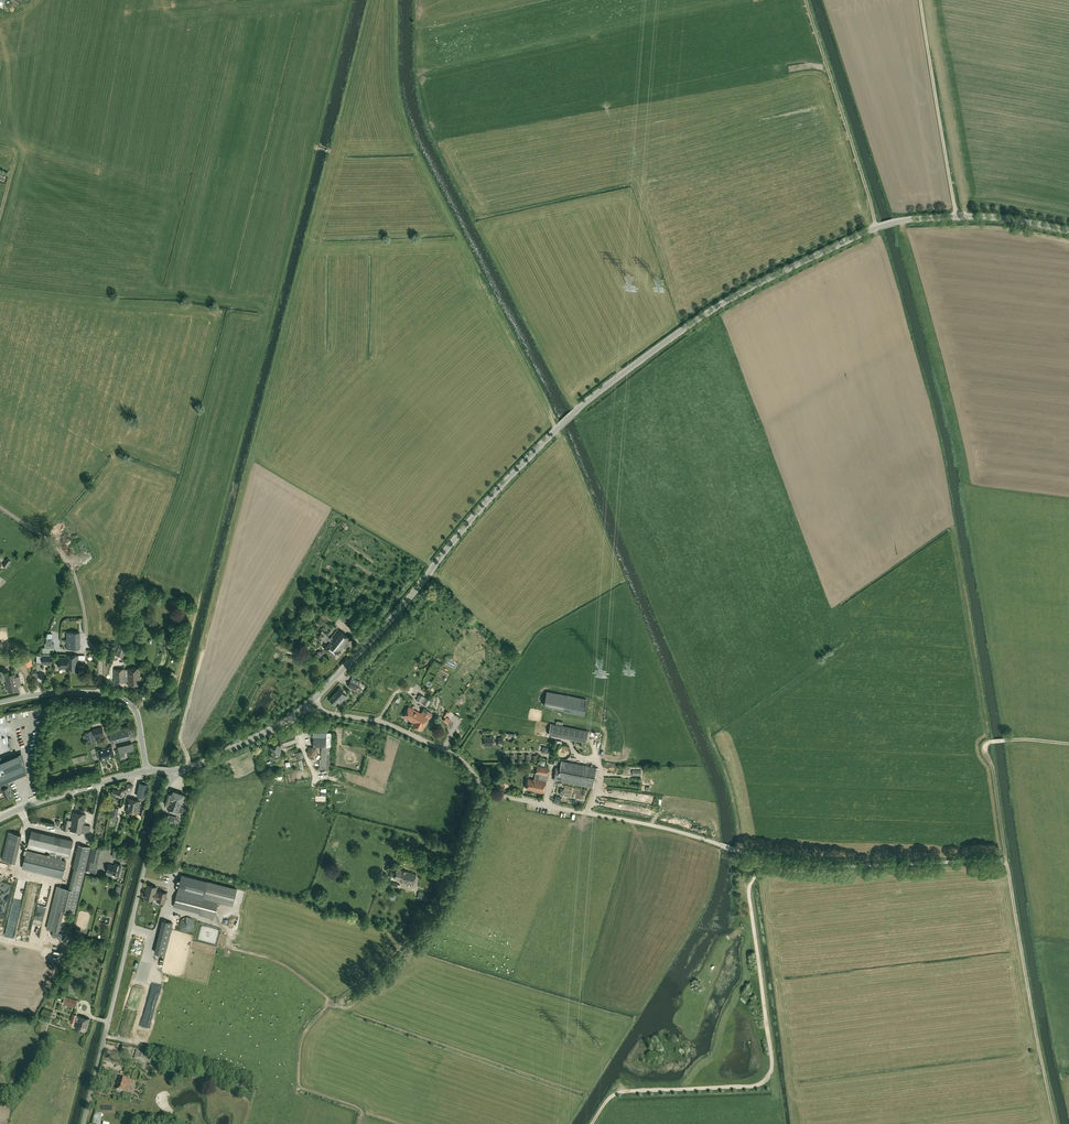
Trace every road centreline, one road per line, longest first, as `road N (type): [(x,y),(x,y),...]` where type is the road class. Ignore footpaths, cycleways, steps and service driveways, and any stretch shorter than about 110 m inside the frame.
road 1 (tertiary): [(317,696),(557,428),(715,305),(894,221),(1000,218),(1068,231)]
road 2 (track): [(989,742),(933,415),(806,0)]
road 3 (track): [(758,857),(748,891),(769,1075),(743,1087),(617,1092),(592,1123)]
road 4 (unclassified): [(81,1123),(172,771)]
road 5 (track): [(1055,1123),(1007,861)]
road 6 (track): [(1007,861),(845,867),(758,857)]
road 7 (unclassified): [(101,692),(103,659),(67,562),(0,509)]
road 8 (unclassified): [(485,791),(454,753),(385,723),(325,711)]
road 9 (track): [(758,857),(591,814)]
road 10 (unclassified): [(419,936),(455,874),(485,791)]
road 11 (tertiary): [(0,818),(147,771)]
road 12 (tertiary): [(172,771),(300,712)]
road 13 (track): [(989,742),(1007,861)]

